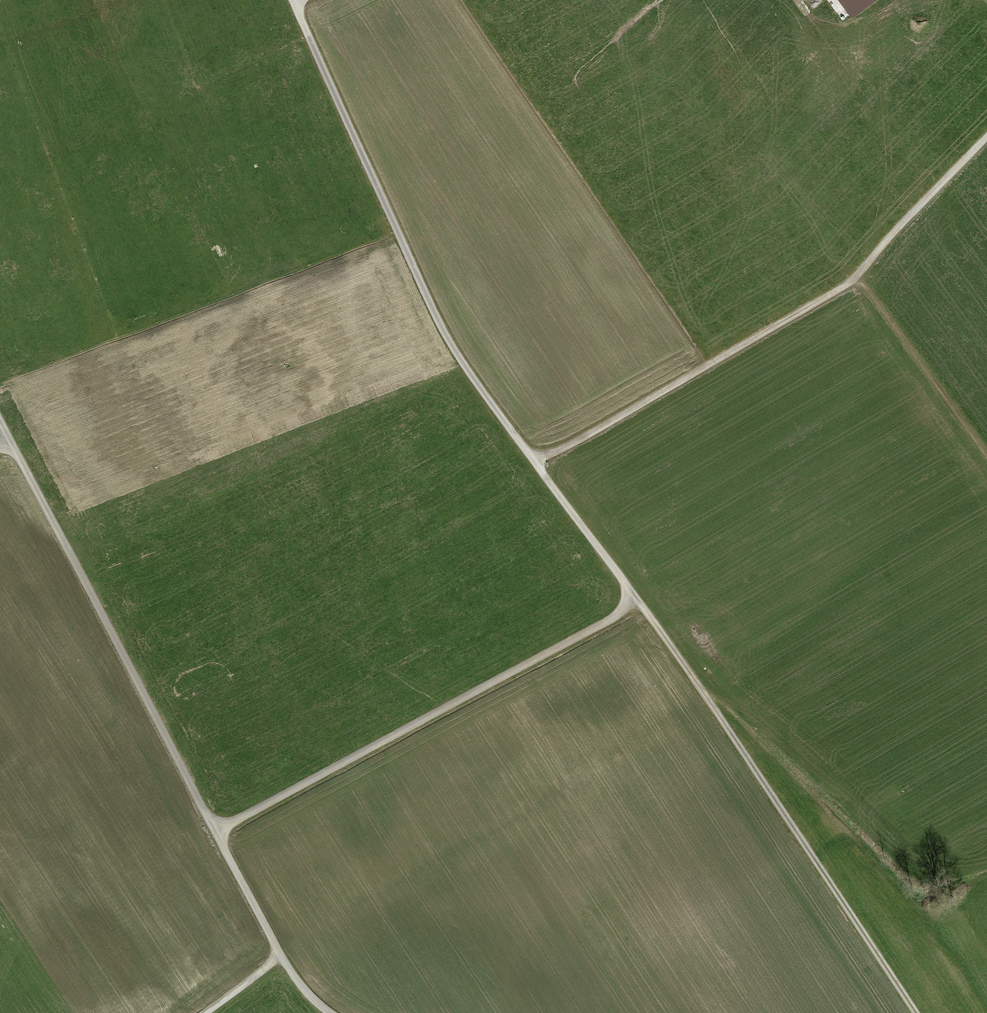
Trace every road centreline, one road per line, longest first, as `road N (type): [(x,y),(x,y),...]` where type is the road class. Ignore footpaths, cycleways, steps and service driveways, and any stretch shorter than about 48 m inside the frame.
road 1 (track): [(917,1012),(642,605),(461,360),(293,0)]
road 2 (track): [(282,956),(0,415)]
road 3 (track): [(538,459),(851,282),(869,291),(986,455)]
road 4 (track): [(638,599),(219,836)]
road 5 (track): [(851,282),(986,137)]

